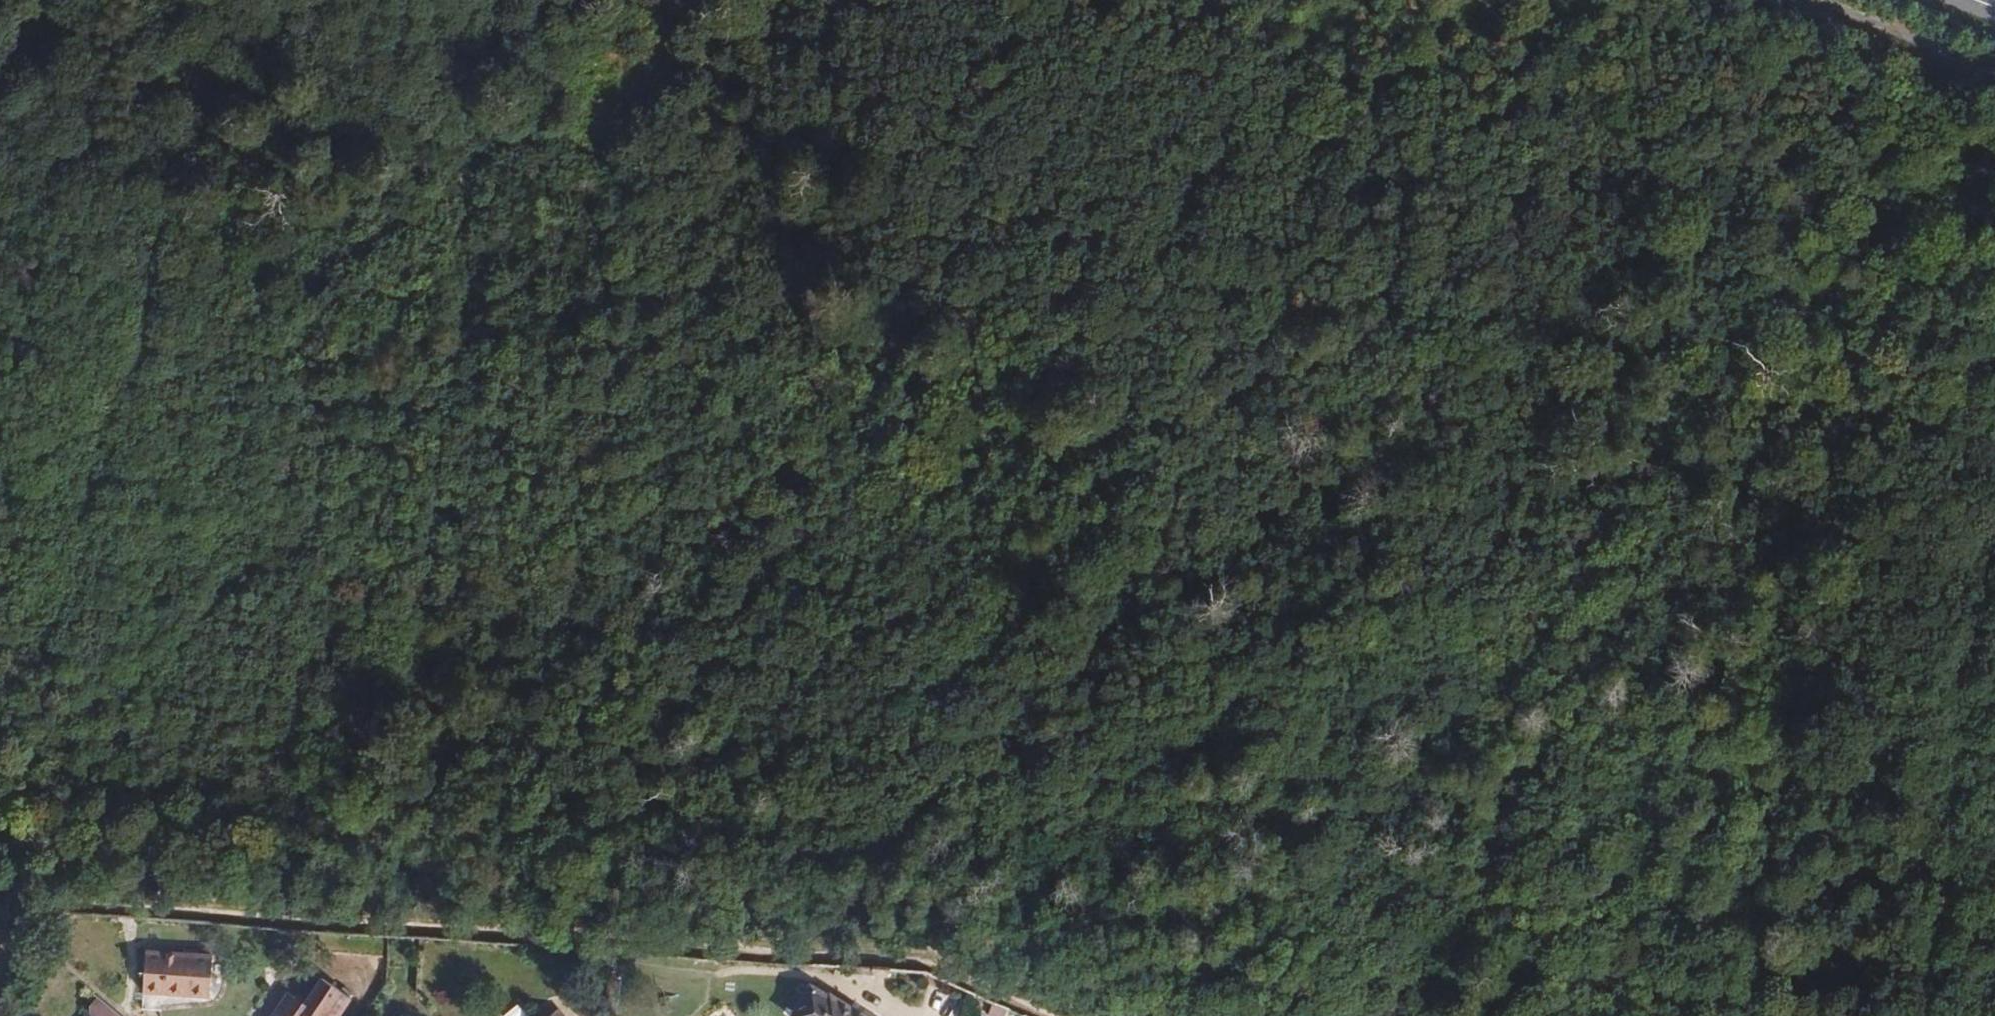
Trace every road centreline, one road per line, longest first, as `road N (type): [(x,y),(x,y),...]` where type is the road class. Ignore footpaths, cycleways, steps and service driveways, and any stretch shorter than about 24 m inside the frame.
road 1 (track): [(1070,1015),(922,950),(0,886)]
road 2 (track): [(1807,0),(1994,78)]

